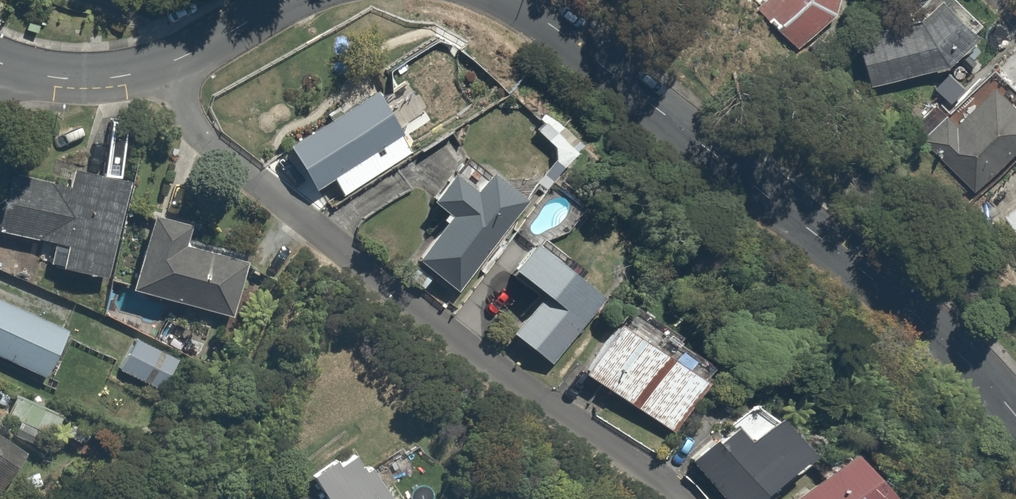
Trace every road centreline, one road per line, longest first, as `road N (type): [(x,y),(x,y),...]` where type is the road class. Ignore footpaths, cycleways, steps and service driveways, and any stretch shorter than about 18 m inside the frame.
road 1 (residential): [(156,64),(187,120),(288,211),(677,498)]
road 2 (residential): [(1015,418),(964,353),(511,0)]
road 3 (residential): [(156,64),(107,77),(0,70)]
road 4 (residential): [(291,0),(156,64)]

